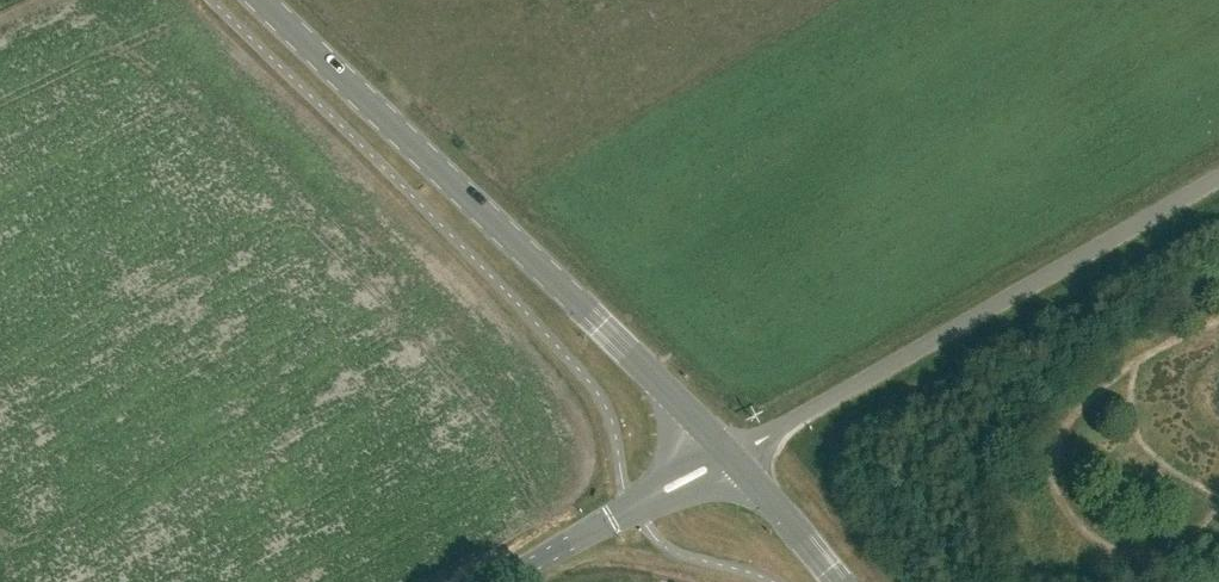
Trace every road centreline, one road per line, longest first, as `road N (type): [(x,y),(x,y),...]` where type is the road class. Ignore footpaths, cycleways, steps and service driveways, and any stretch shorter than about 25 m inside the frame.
road 1 (primary): [(730,454),(258,0)]
road 2 (unclassified): [(730,454),(1218,176)]
road 3 (unclassified): [(504,581),(730,454)]
road 4 (primary): [(835,581),(730,454)]

